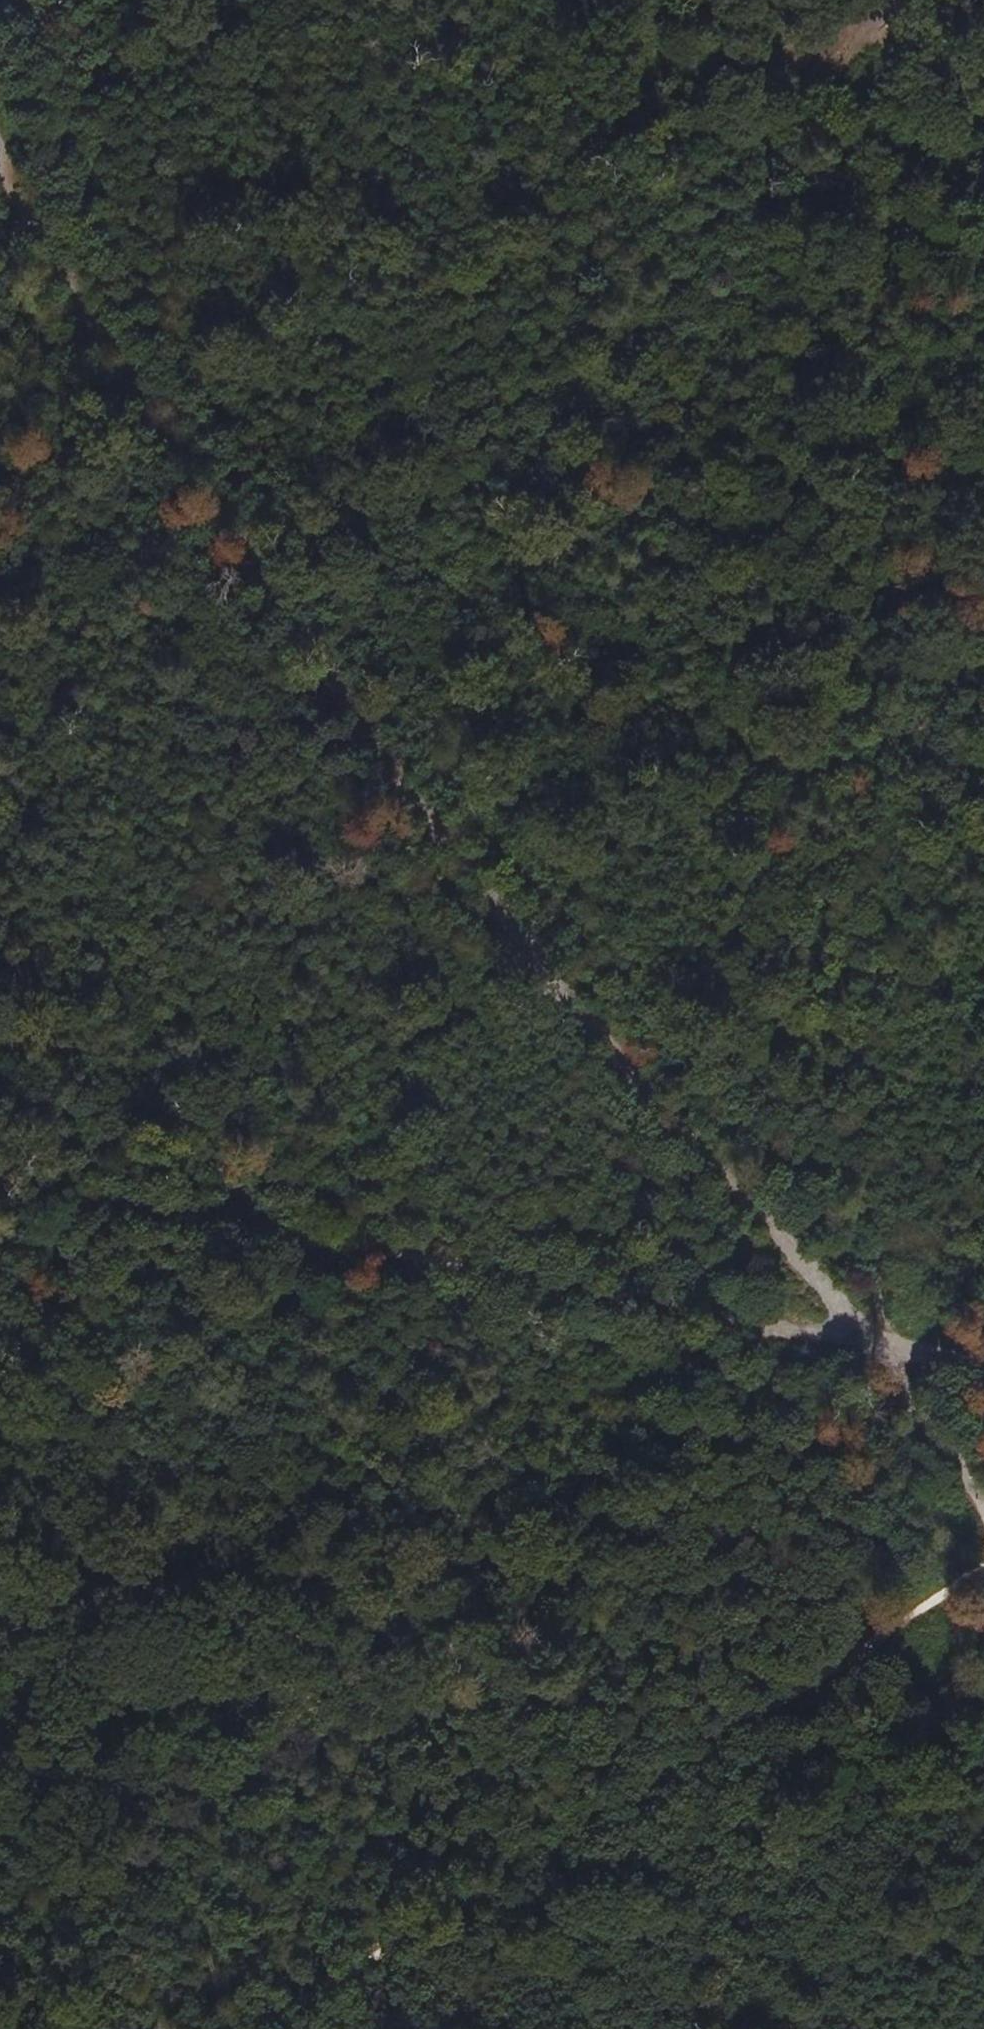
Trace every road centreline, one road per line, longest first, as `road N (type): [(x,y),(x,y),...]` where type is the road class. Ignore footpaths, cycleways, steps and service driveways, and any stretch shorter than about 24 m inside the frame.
road 1 (track): [(875,1344),(0,1179)]
road 2 (track): [(983,1561),(267,2028)]

